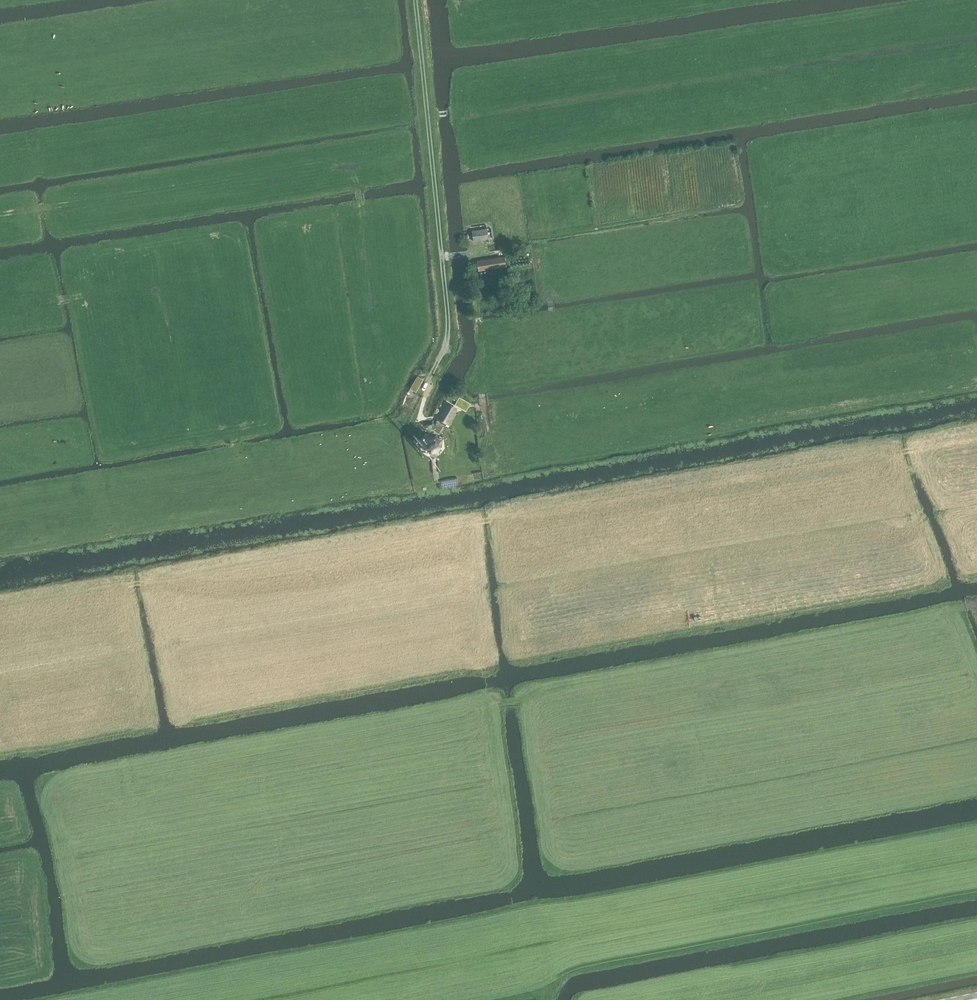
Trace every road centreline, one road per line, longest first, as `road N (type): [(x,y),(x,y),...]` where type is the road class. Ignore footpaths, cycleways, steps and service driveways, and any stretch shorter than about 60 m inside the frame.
road 1 (track): [(492,705),(976,605)]
road 2 (track): [(434,371),(449,341),(415,0)]

